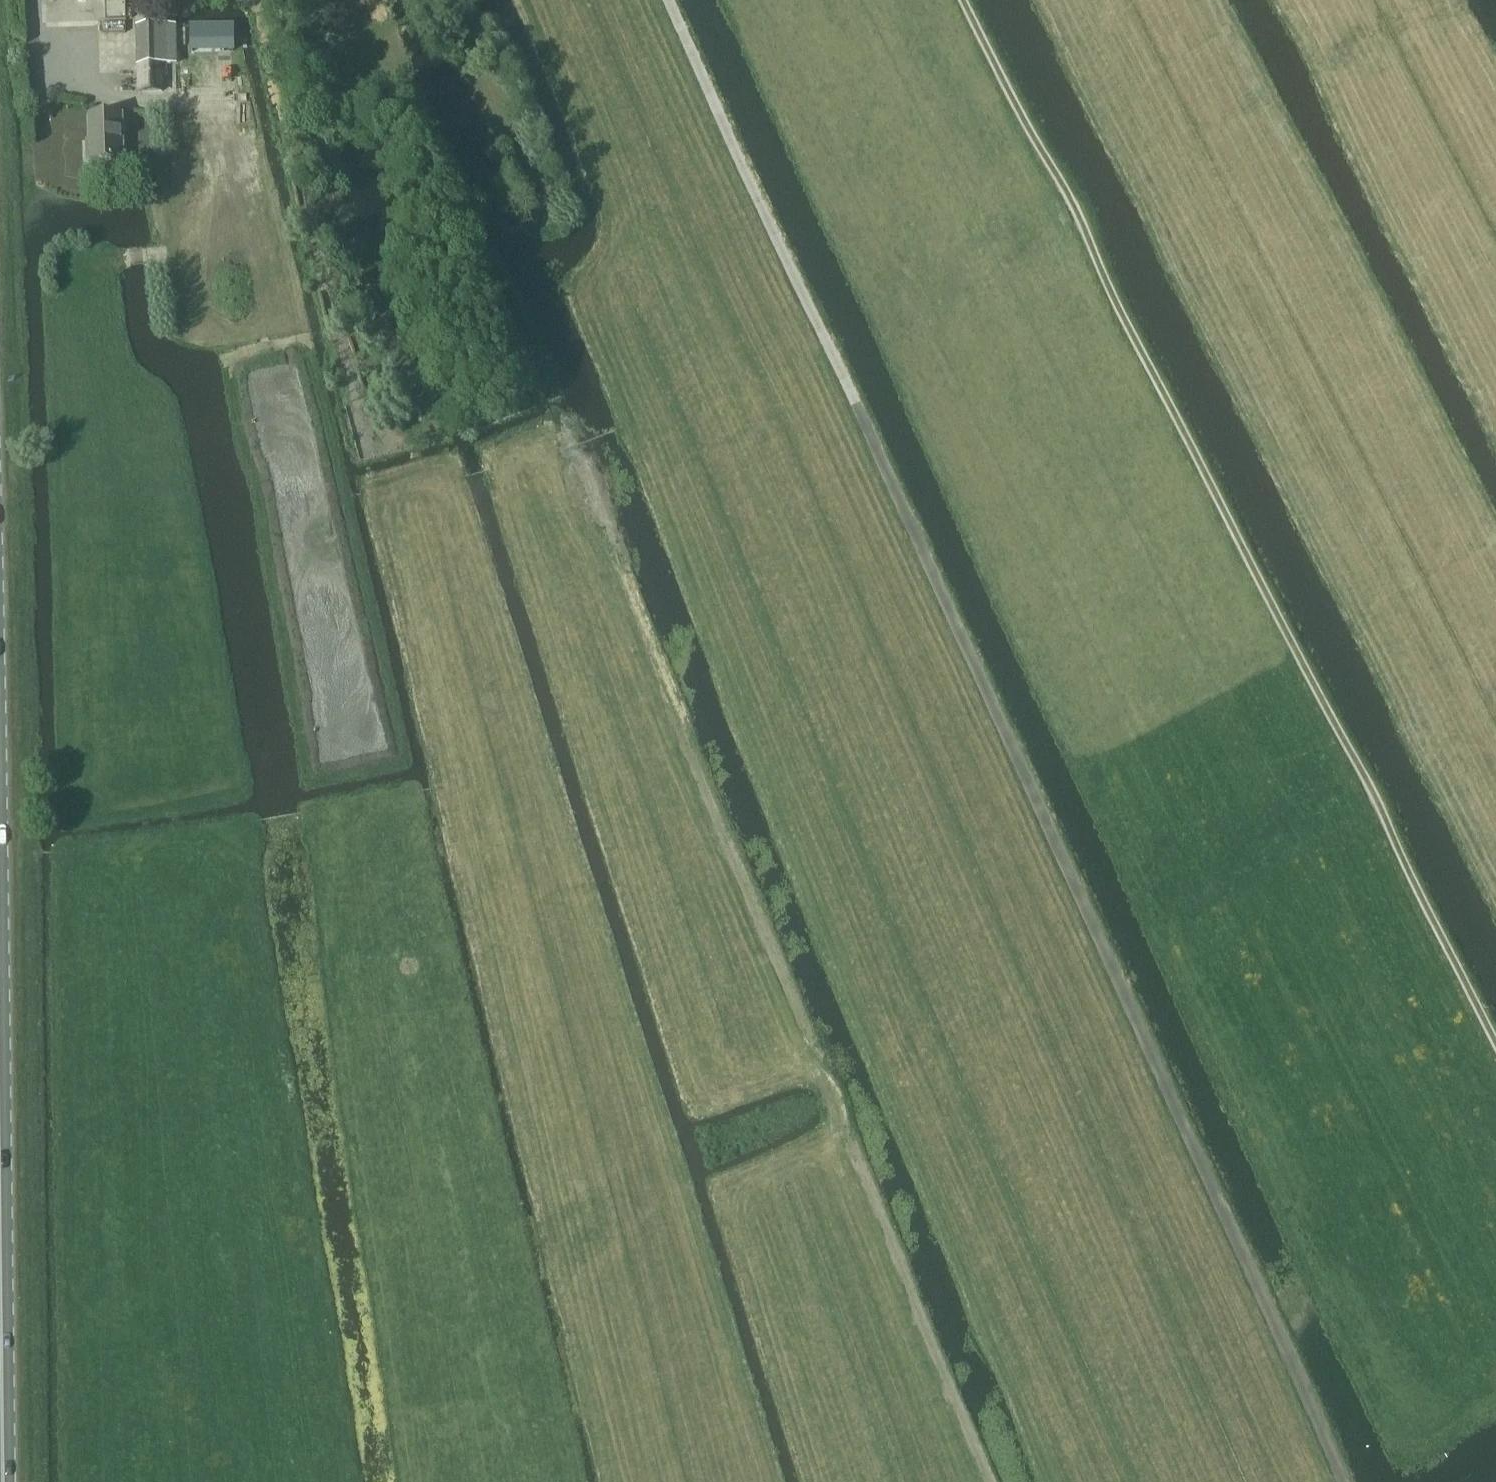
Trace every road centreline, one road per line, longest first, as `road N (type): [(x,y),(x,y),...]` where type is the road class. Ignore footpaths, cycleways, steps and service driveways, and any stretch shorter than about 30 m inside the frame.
road 1 (track): [(961,0),(1069,197),(1495,1045)]
road 2 (primary): [(3,1481),(0,1258)]

